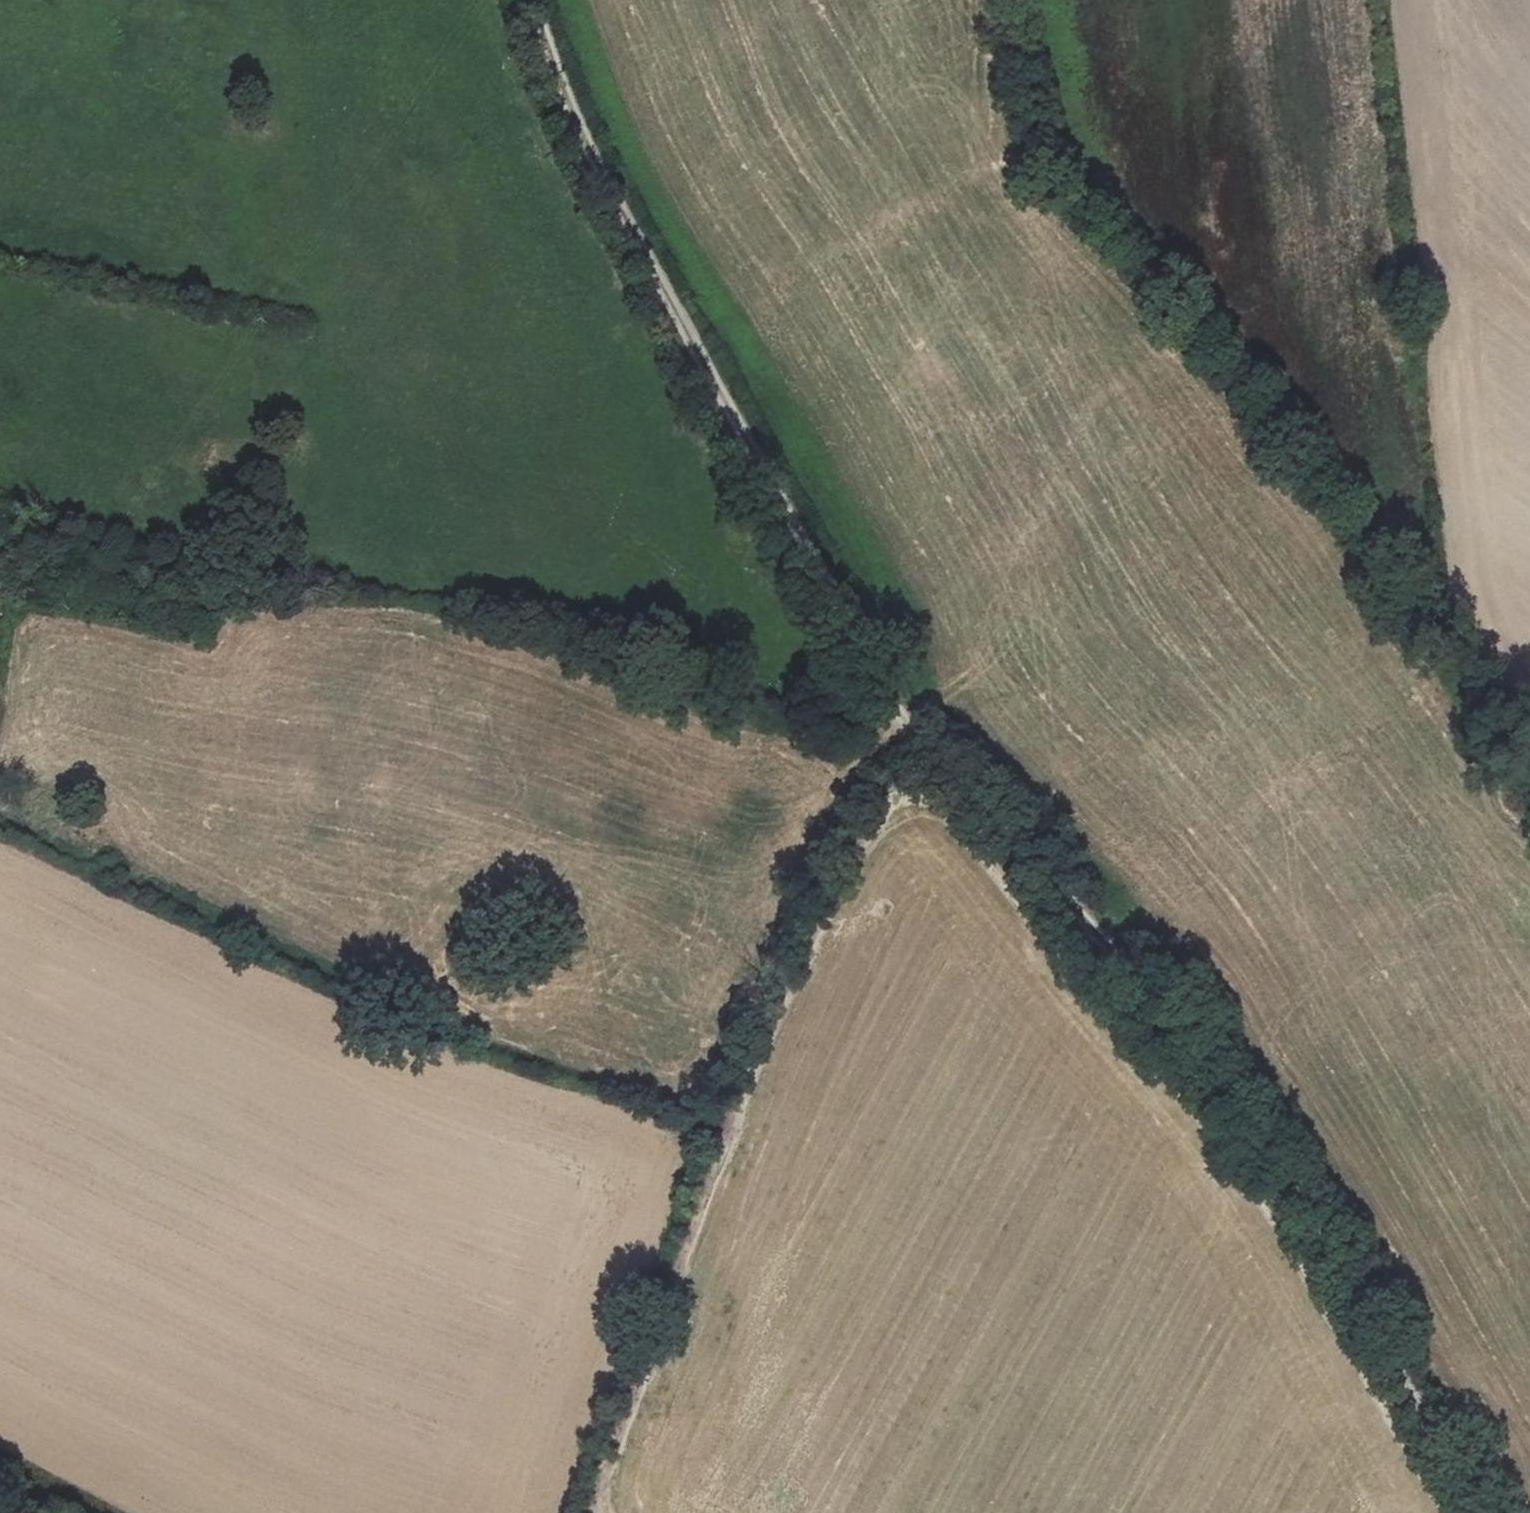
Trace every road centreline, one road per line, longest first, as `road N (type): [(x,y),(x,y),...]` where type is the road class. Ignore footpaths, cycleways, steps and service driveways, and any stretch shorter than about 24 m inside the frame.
road 1 (track): [(529,0),(565,116),(905,747),(1256,1118),(1489,1512)]

